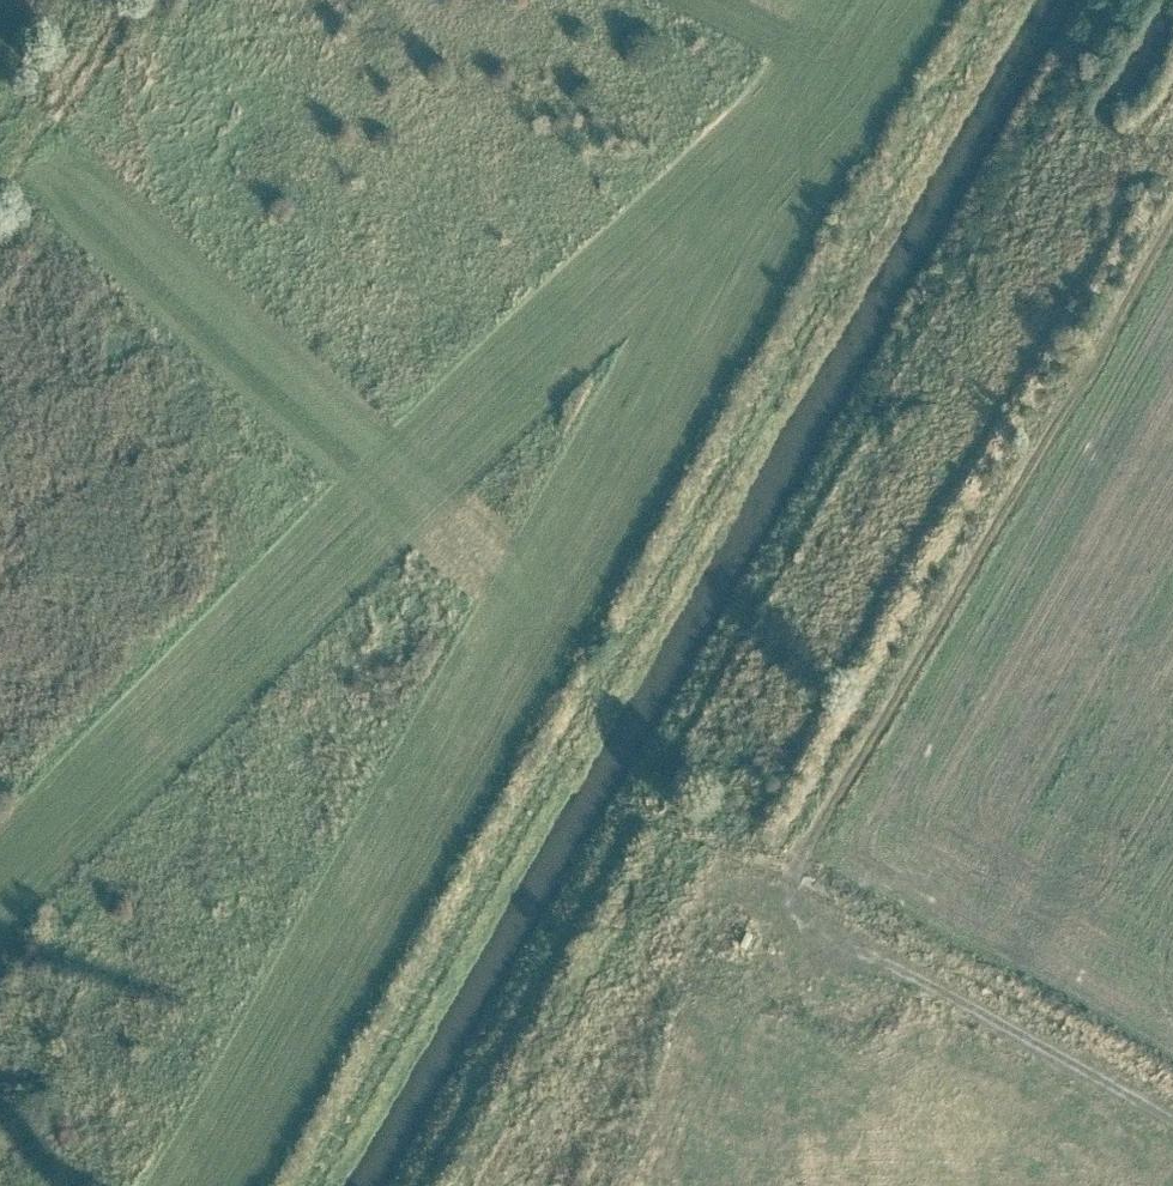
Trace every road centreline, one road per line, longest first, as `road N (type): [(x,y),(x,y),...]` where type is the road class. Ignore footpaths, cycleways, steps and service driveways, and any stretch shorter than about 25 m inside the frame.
road 1 (track): [(1172,187),(789,893),(1172,1119)]
road 2 (track): [(110,0),(0,199)]

